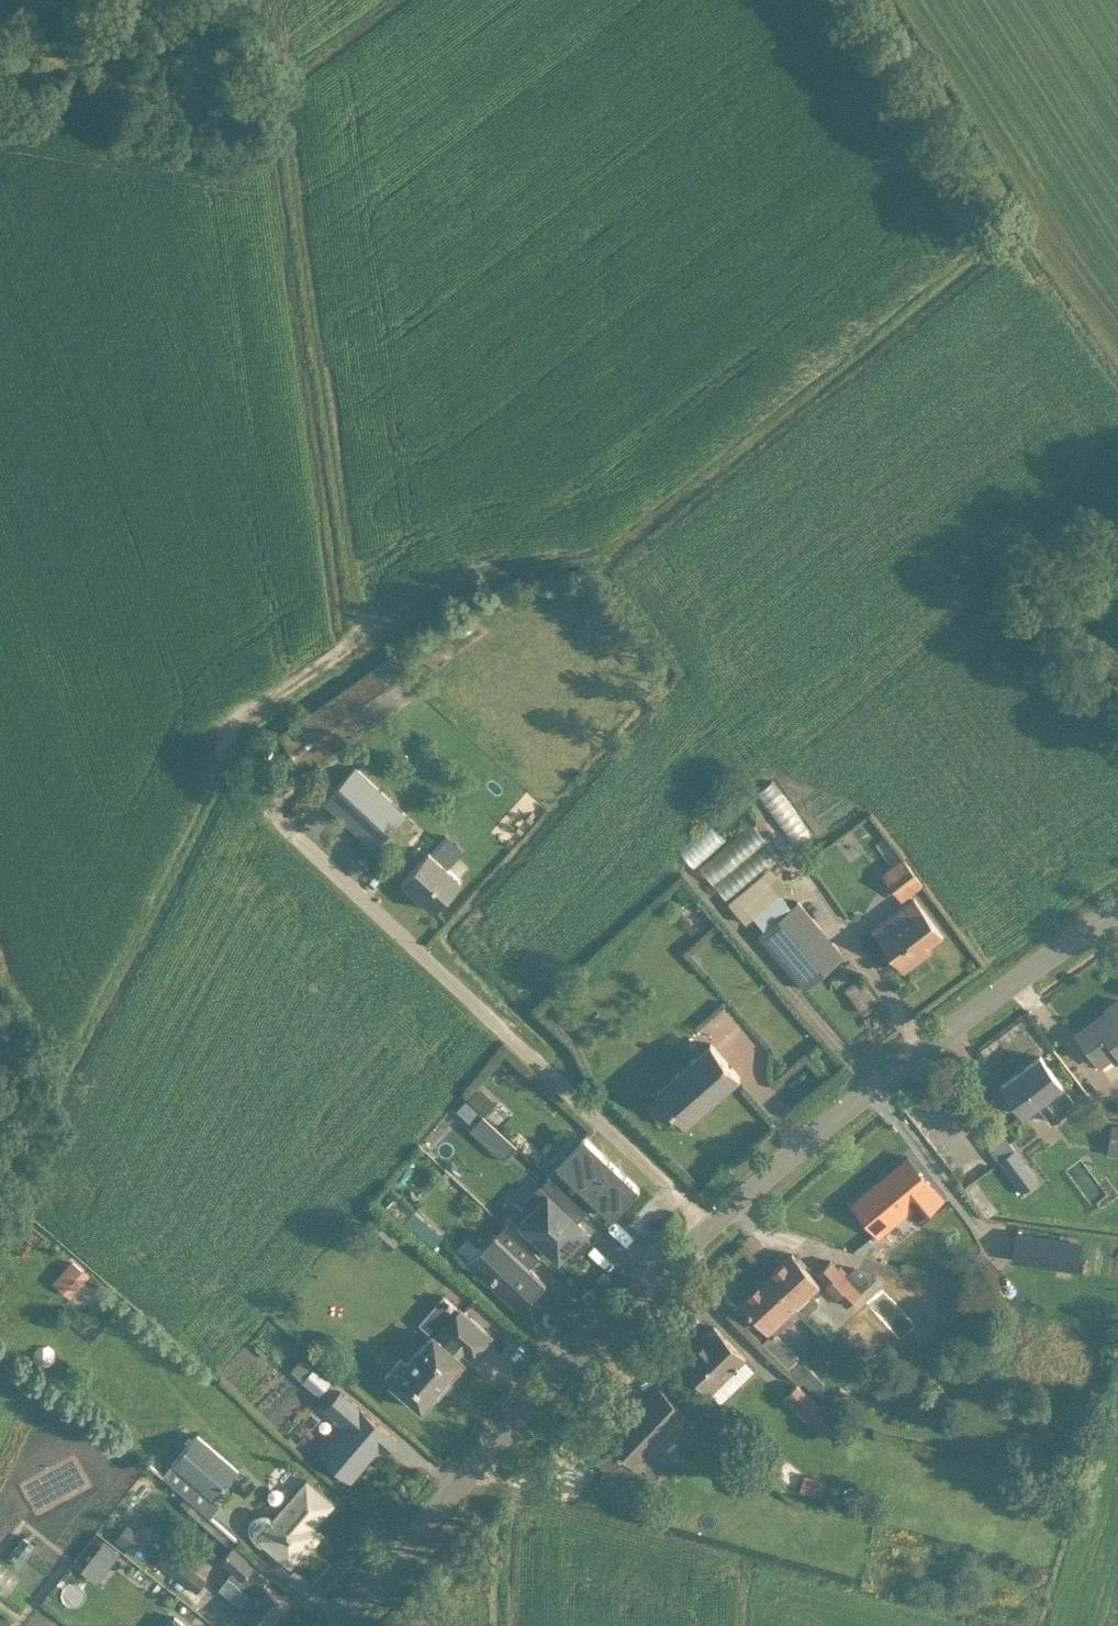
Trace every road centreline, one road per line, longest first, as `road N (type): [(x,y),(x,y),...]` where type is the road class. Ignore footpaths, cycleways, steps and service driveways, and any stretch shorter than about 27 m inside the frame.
road 1 (unclassified): [(283,814),(712,1222)]
road 2 (tertiary): [(343,1625),(520,1412),(712,1222)]
road 3 (tertiary): [(712,1222),(880,1080),(1117,906)]

